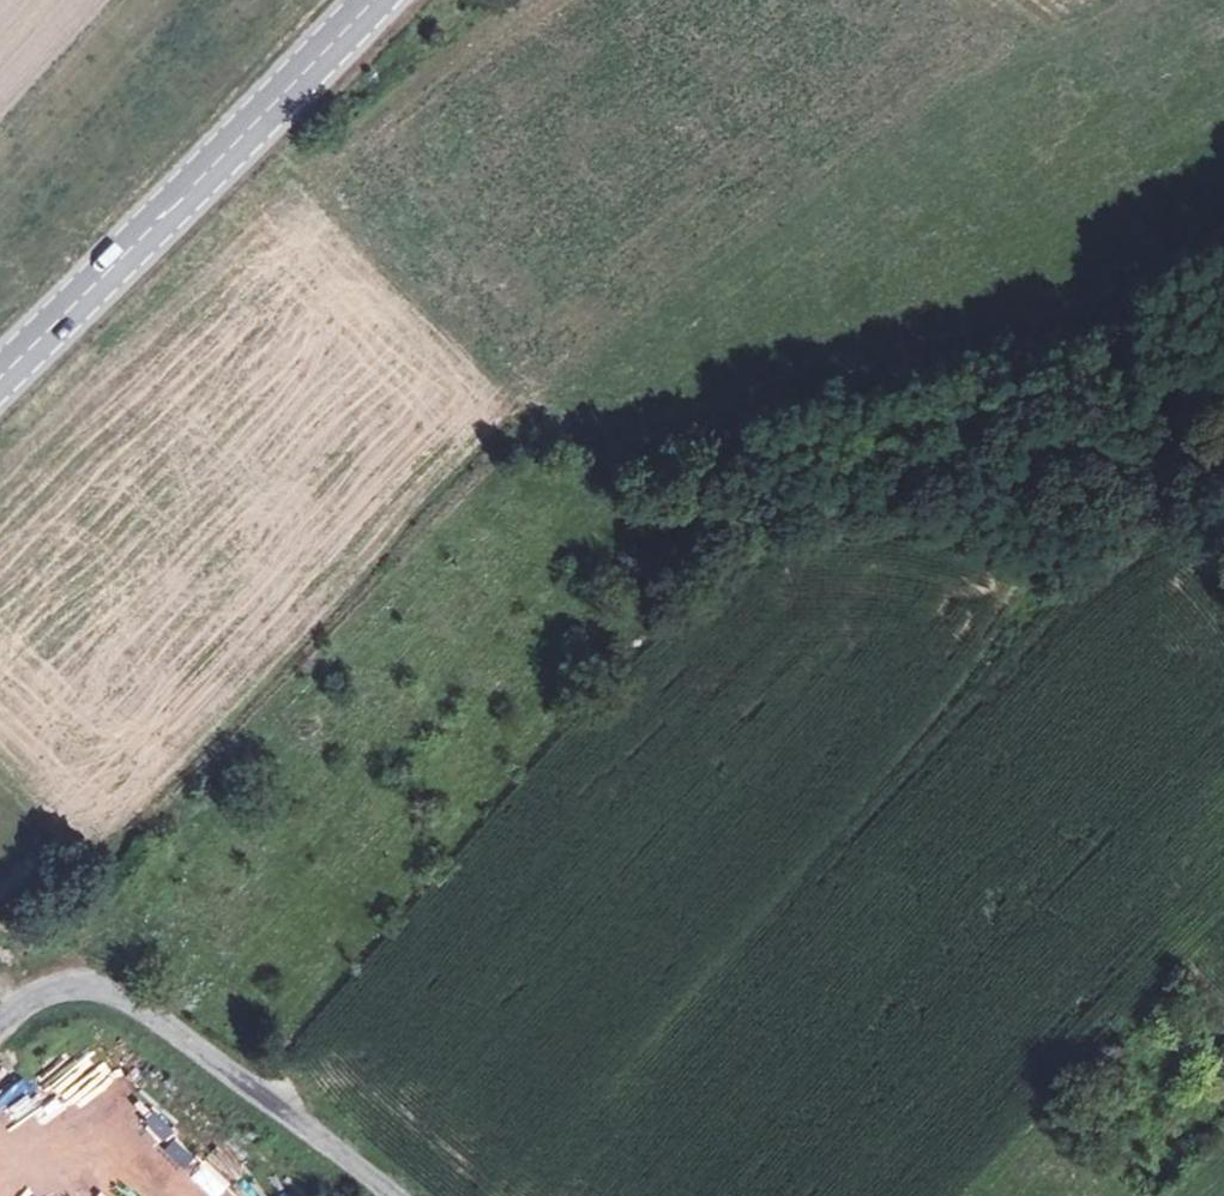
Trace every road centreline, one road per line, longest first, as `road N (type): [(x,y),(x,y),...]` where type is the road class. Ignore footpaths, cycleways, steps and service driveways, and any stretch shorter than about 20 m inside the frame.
road 1 (primary): [(0,371),(289,96),(370,0)]
road 2 (residential): [(0,1019),(26,994),(74,981),(125,990),(390,1195)]

